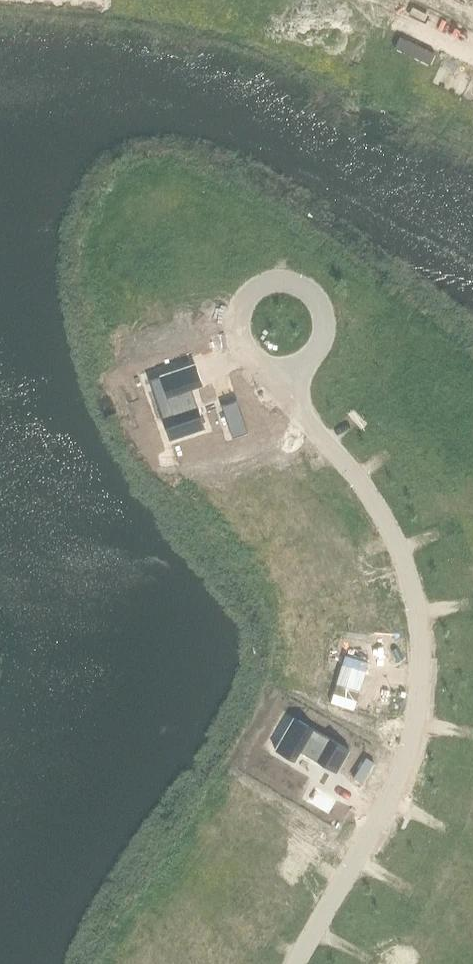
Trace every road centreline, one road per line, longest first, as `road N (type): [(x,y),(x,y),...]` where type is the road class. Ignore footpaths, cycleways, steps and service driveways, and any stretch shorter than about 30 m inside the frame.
road 1 (residential): [(297,963),(413,742),(422,651),(412,596),(377,507),(281,388)]
road 2 (residential): [(281,388),(242,345),(240,315),(251,295),(275,282),(300,284),(327,325),(298,370)]

